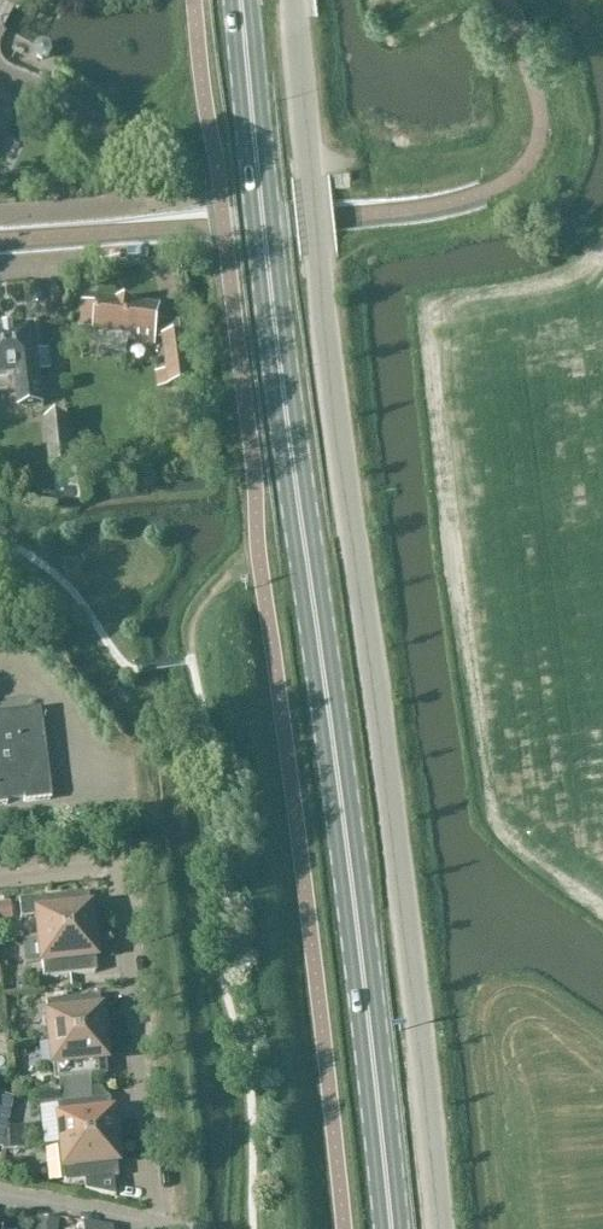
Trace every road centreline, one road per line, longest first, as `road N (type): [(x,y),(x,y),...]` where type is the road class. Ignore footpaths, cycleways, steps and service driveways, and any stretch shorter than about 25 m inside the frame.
road 1 (primary): [(391,1228),(241,0)]
road 2 (unclassified): [(440,1228),(328,346),(294,0)]
road 3 (residential): [(159,1228),(128,863),(0,875)]
road 4 (residential): [(146,1228),(0,1198)]

